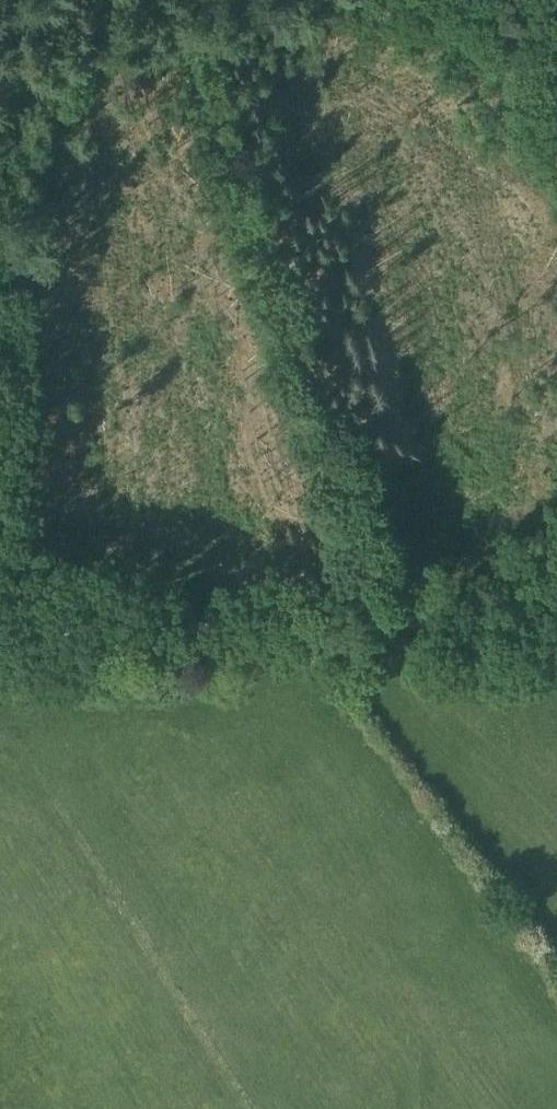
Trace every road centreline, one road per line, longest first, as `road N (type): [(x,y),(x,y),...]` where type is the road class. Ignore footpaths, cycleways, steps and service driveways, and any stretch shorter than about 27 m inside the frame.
road 1 (track): [(556,618),(0,630)]
road 2 (track): [(450,0),(556,112)]

